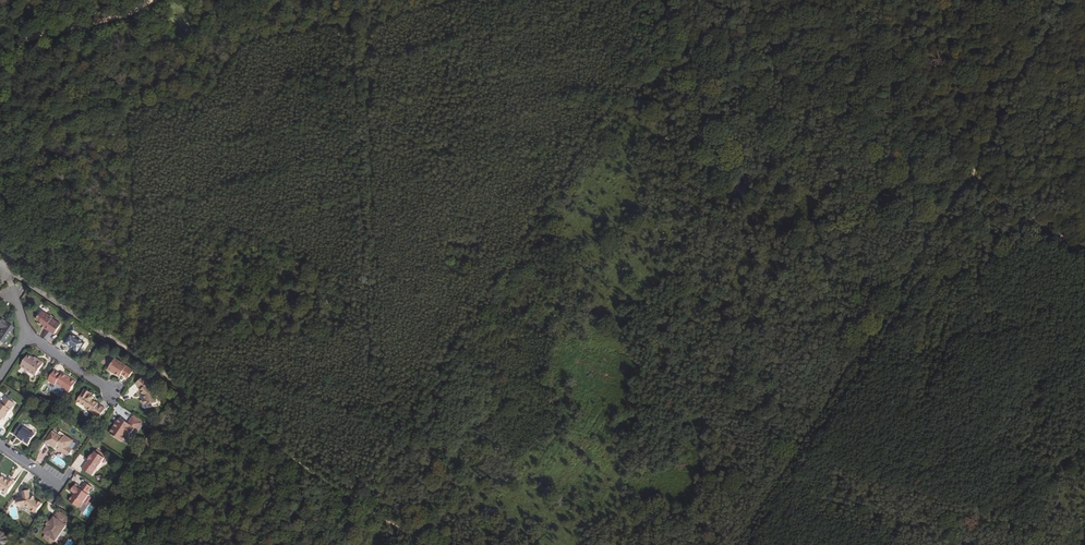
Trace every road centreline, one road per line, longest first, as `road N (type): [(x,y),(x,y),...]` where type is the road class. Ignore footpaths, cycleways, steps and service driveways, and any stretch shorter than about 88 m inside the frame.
road 1 (track): [(411,413),(669,0)]
road 2 (track): [(353,500),(7,270),(0,240)]
road 3 (track): [(79,544),(180,387)]
road 4 (track): [(0,45),(128,13),(149,0)]

